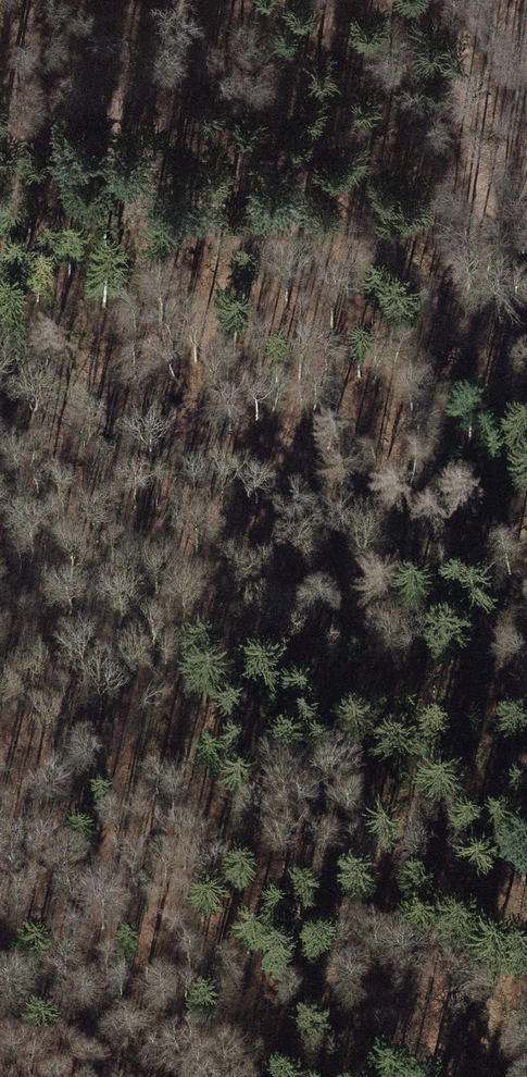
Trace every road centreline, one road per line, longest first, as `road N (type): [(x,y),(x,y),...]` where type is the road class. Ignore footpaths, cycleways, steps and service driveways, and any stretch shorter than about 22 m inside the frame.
road 1 (track): [(0,374),(526,608)]
road 2 (track): [(127,1076),(62,1008),(0,961)]

